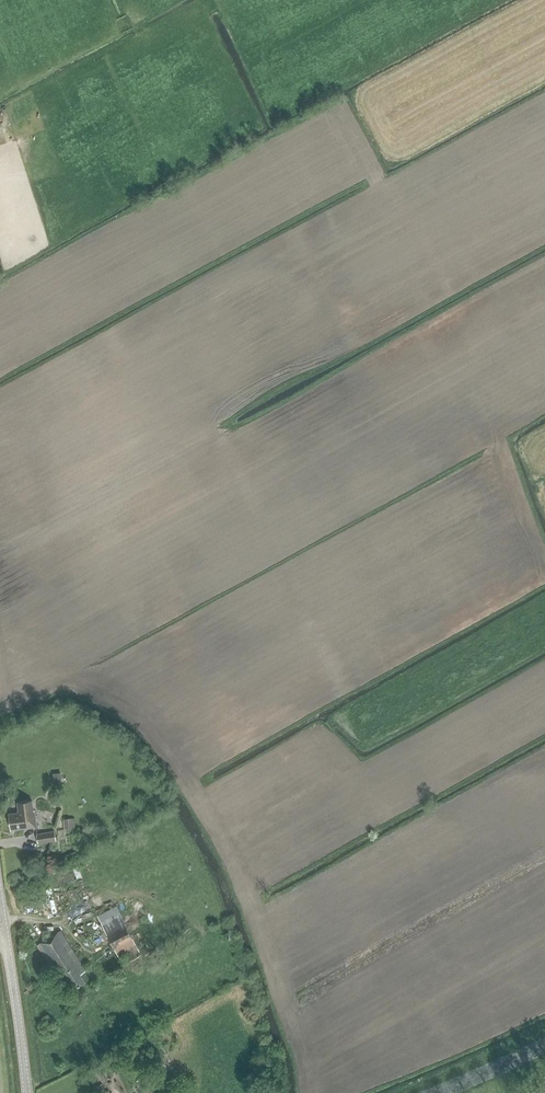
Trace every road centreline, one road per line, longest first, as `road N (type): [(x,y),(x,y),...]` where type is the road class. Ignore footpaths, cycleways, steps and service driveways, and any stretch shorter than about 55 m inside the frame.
road 1 (unclassified): [(27,1092),(0,895)]

